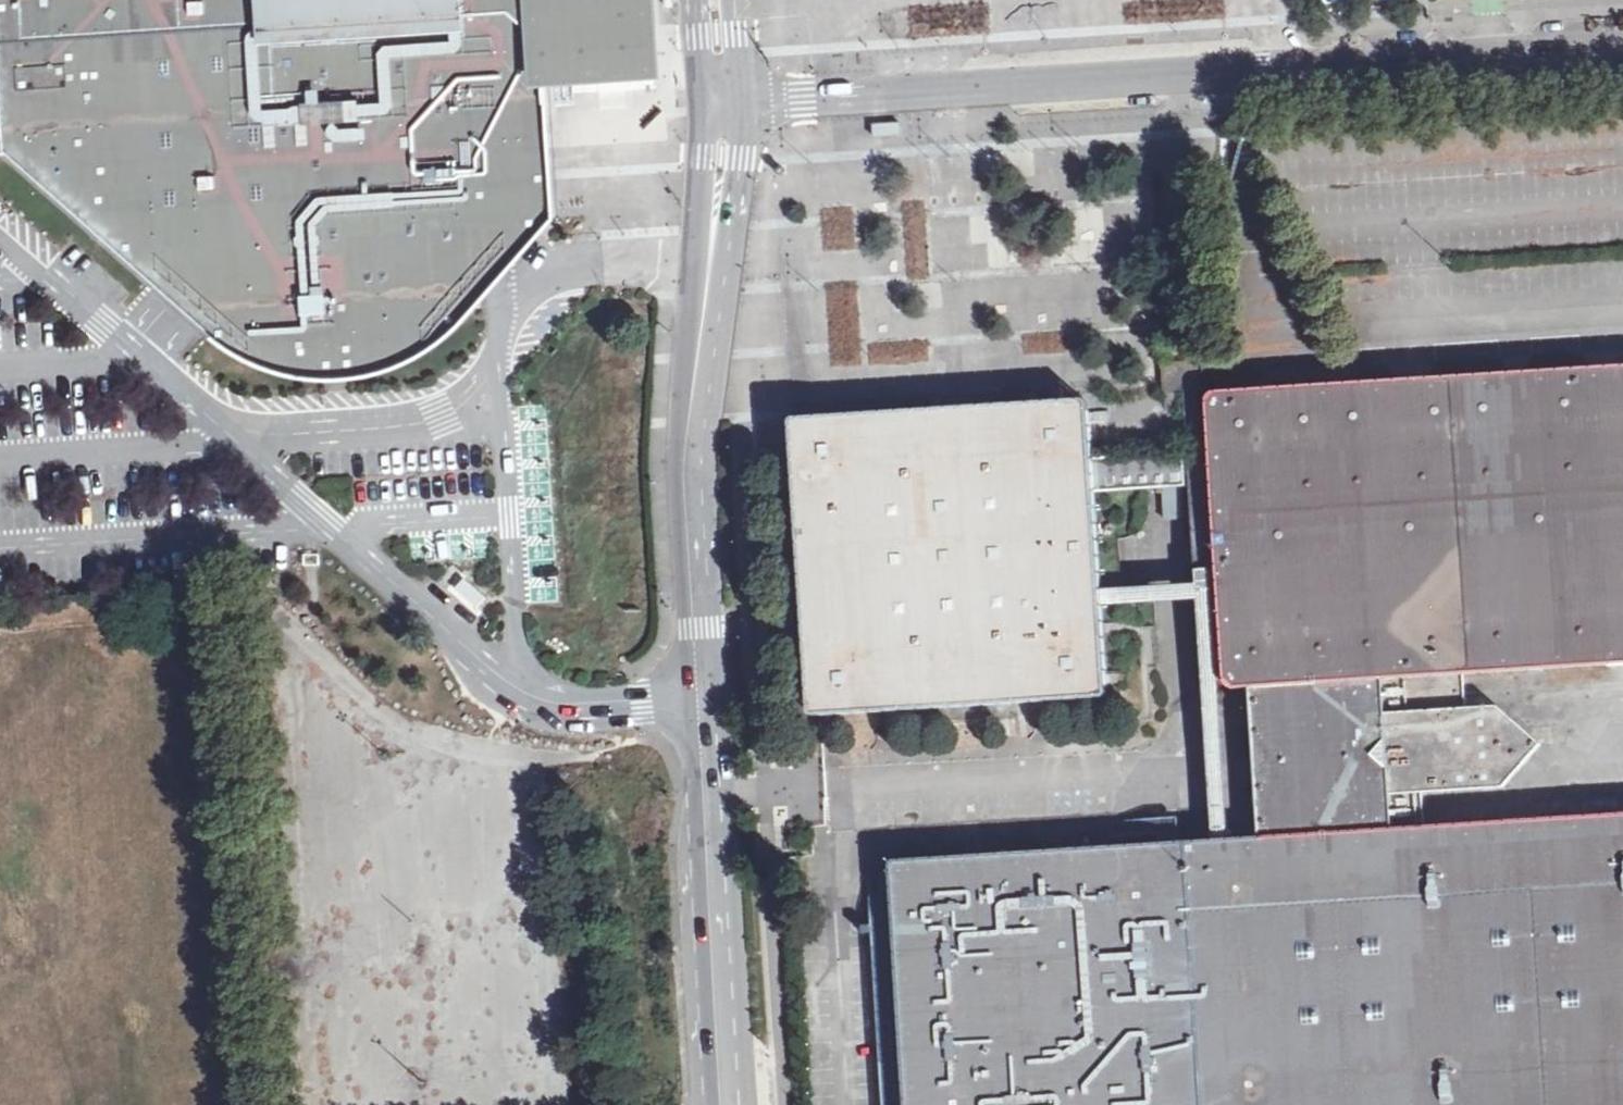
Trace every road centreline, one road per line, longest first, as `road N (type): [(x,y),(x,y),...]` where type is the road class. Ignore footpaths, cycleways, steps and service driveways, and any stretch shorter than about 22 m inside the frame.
road 1 (unclassified): [(1622,46),(746,101)]
road 2 (secondary): [(710,260),(692,486),(729,1104)]
road 3 (secondary): [(710,260),(738,176),(746,101)]
road 4 (secondary): [(708,102),(710,260)]

